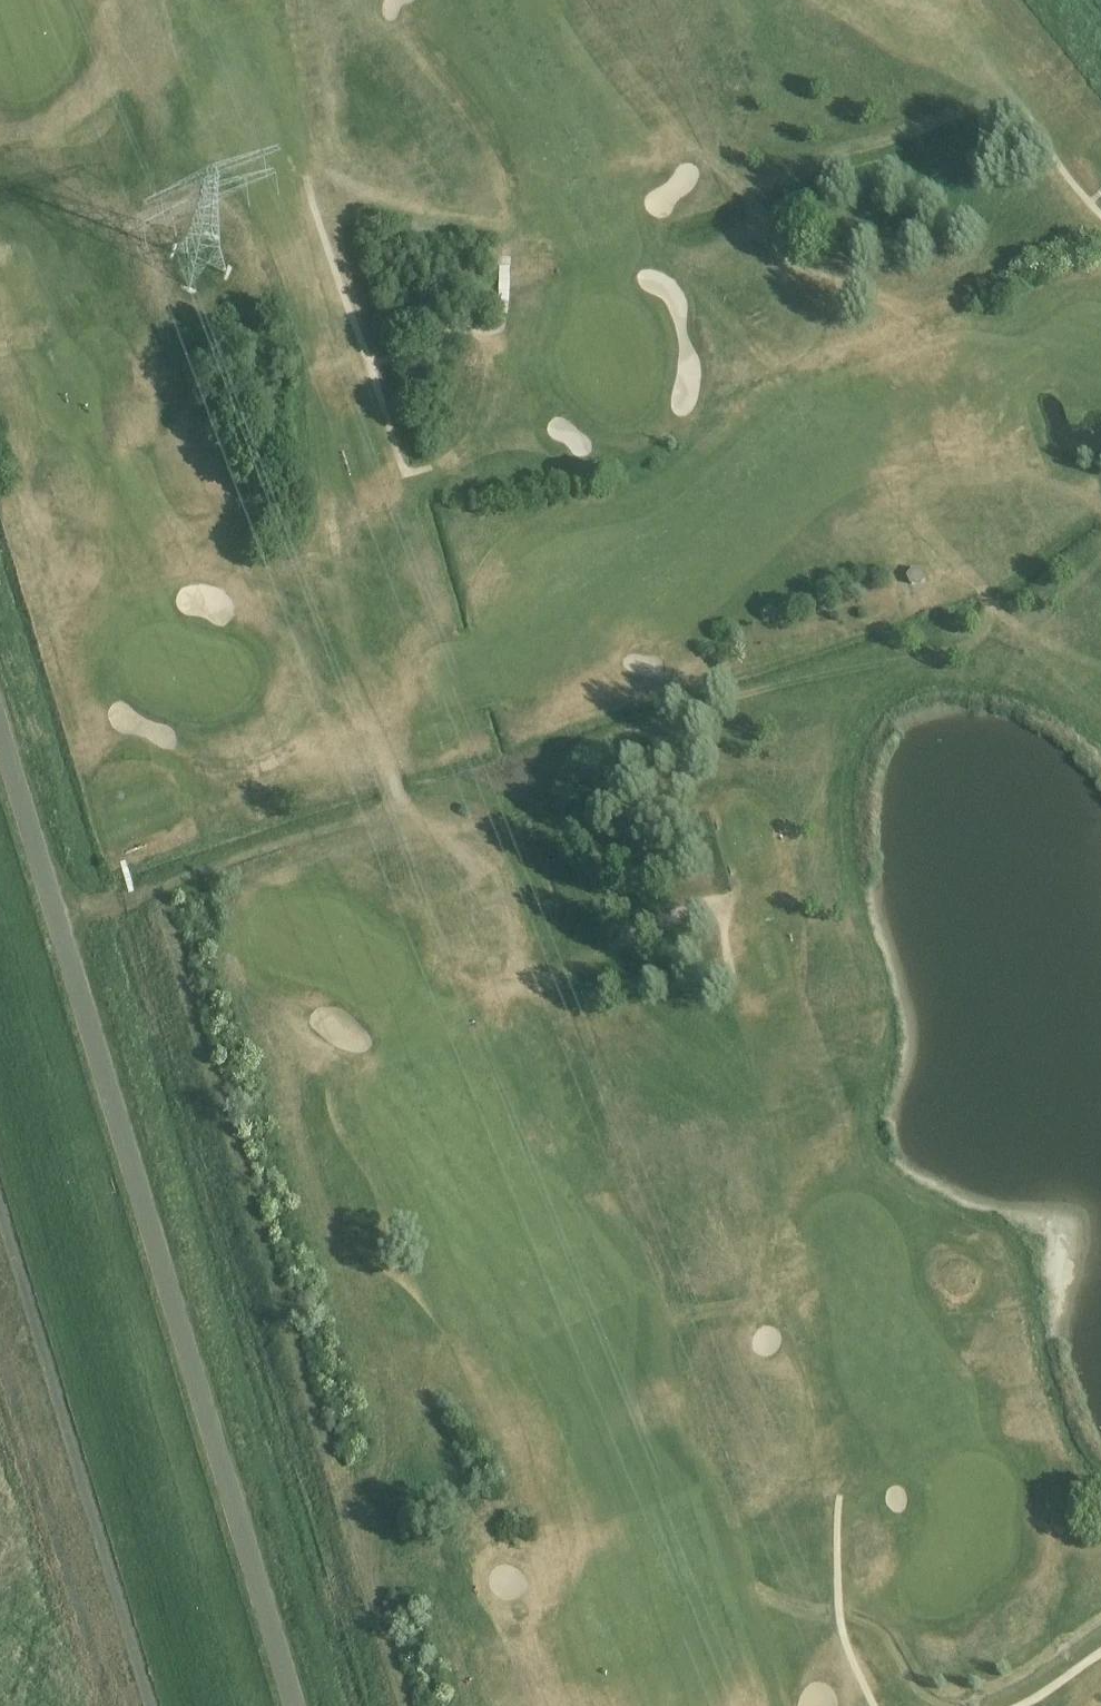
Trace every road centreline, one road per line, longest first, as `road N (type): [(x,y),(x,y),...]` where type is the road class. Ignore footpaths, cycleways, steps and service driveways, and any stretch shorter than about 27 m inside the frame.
road 1 (unclassified): [(298,1705),(0,723)]

